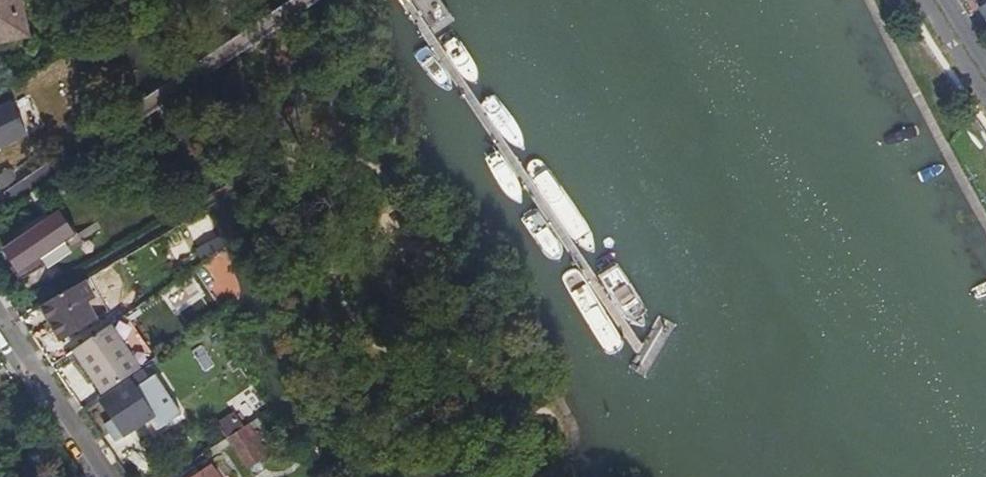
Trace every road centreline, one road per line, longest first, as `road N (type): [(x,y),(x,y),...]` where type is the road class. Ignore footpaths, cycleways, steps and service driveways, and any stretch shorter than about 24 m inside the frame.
road 1 (residential): [(0,318),(106,476)]

